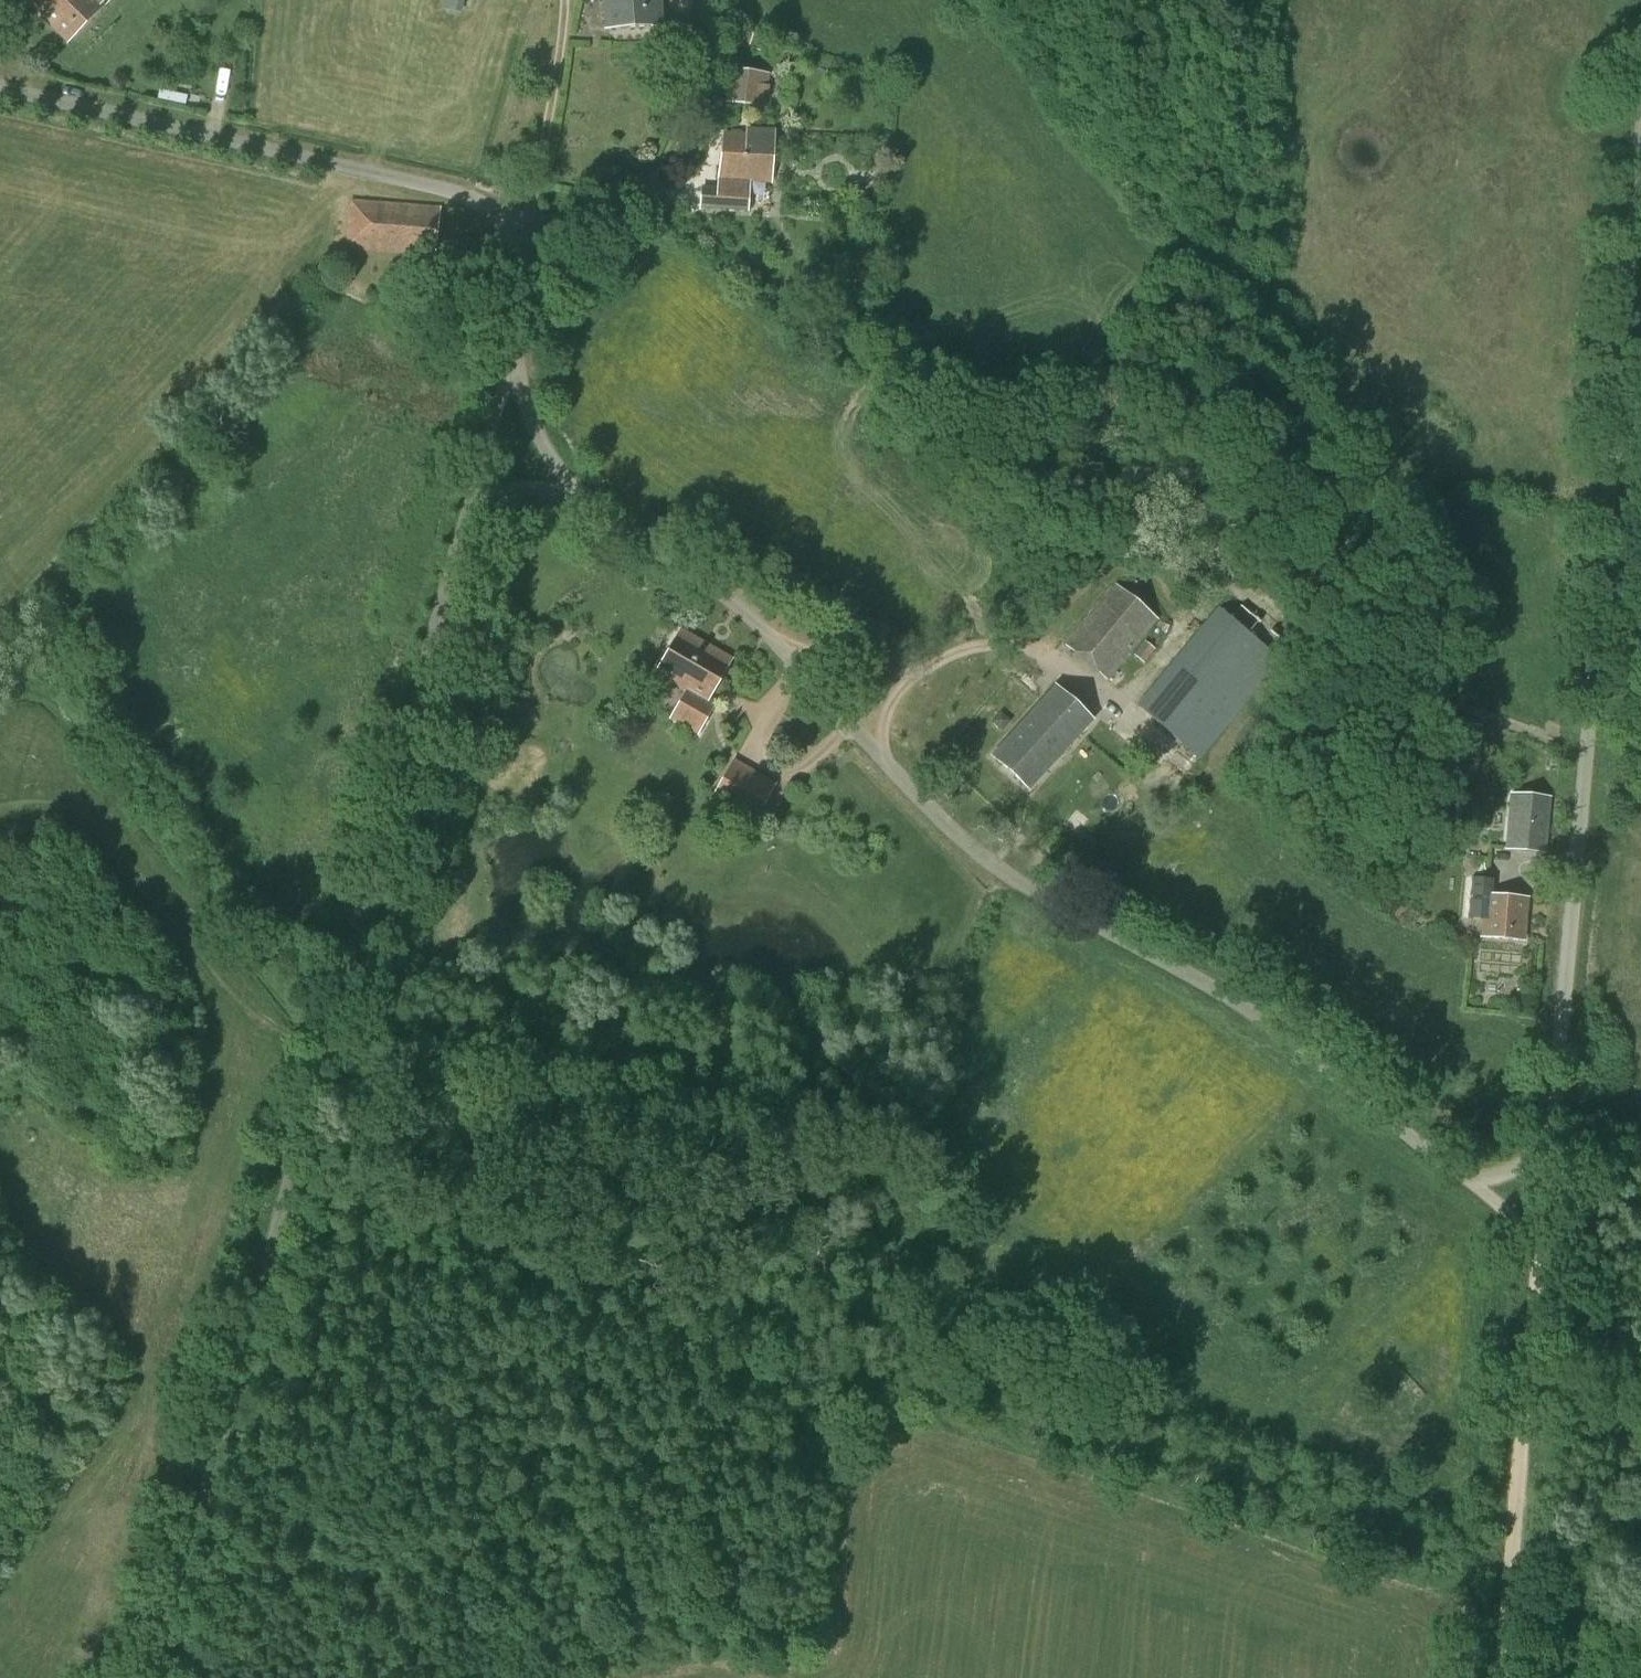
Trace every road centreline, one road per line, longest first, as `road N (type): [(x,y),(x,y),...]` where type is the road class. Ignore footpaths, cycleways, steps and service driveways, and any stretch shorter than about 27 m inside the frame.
road 1 (unclassified): [(156,1677),(433,665),(466,514)]
road 2 (unclassified): [(1469,1177),(1225,995),(958,837),(753,613),(576,496)]
road 3 (unclassified): [(1551,1129),(1640,140)]
road 4 (unclassified): [(515,344),(527,282),(518,240),(491,213),(452,193),(0,92)]
road 5 (track): [(1501,1677),(1541,1257)]
road 6 (unclassified): [(466,514),(515,344)]
road 7 (unclassified): [(576,496),(530,415),(515,344)]
road 8 (track): [(1541,1257),(1551,1129)]

